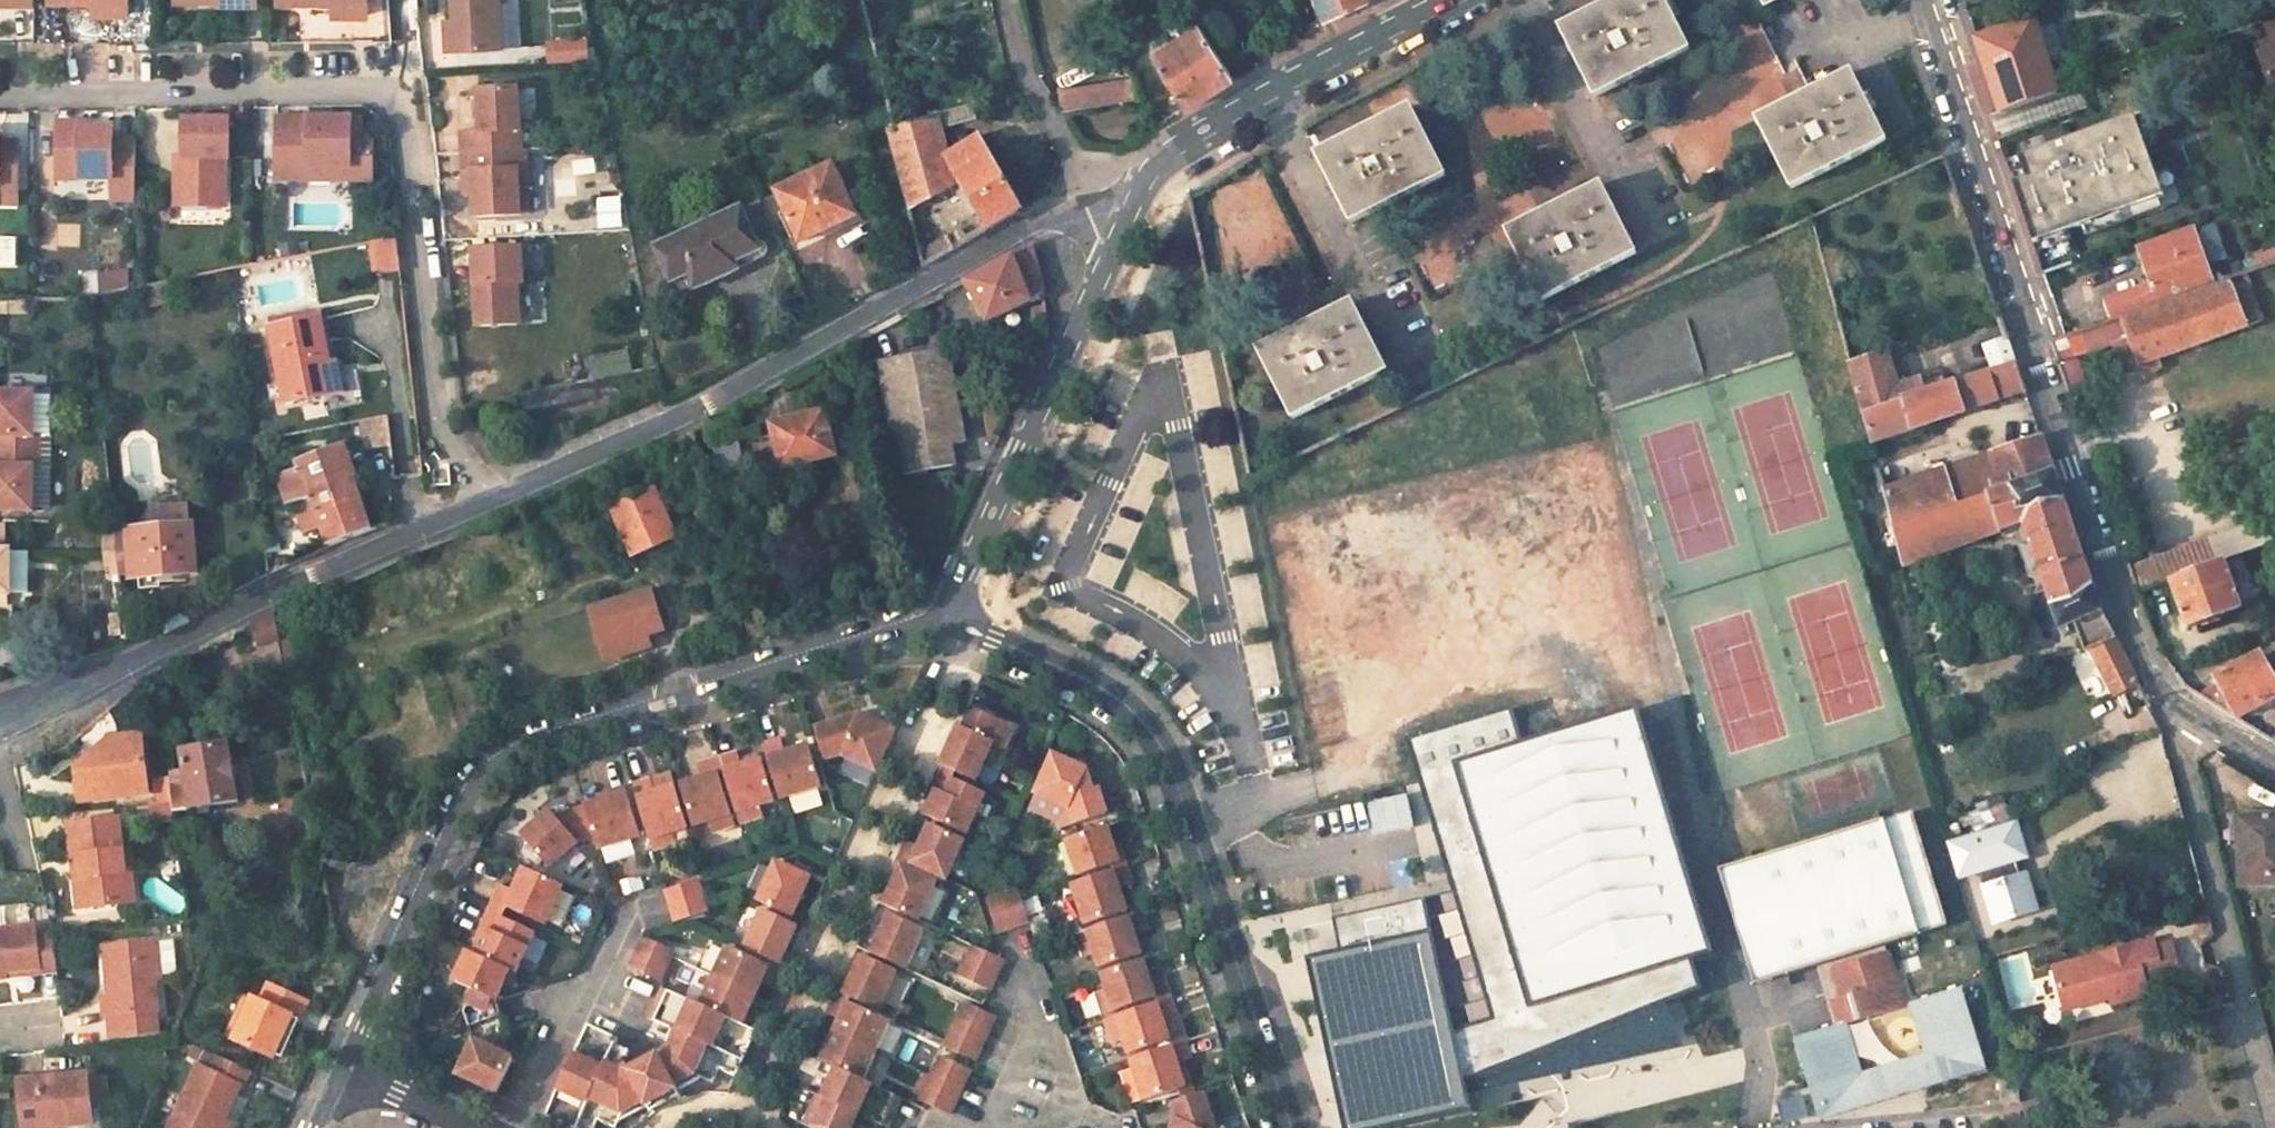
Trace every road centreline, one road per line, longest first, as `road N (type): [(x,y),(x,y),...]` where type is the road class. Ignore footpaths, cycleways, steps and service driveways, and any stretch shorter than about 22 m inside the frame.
road 1 (residential): [(345,1065),(455,804),(479,767),(518,744),(948,620)]
road 2 (residential): [(0,95),(374,91),(407,116),(446,431),(489,500)]
road 3 (unclassified): [(1922,0),(2111,590),(2166,692)]
road 4 (unclassified): [(489,500),(685,414),(1042,218),(1122,221)]
road 5 (residential): [(1290,1127),(1164,750),(1103,688),(948,620)]
road 6 (unclassified): [(0,720),(489,500)]
road 7 (residential): [(2166,692),(2274,1116)]
road 8 (residential): [(948,620),(1122,221)]
road 9 (unclassified): [(1418,13),(1190,138),(1147,174),(1122,221)]
road 10 (residential): [(1009,0),(1028,79),(1122,221)]
road 11 (residential): [(627,911),(522,1127)]
road 12 (residential): [(482,1127),(345,1065)]
road 13 (unclassified): [(2166,692),(2274,764)]

